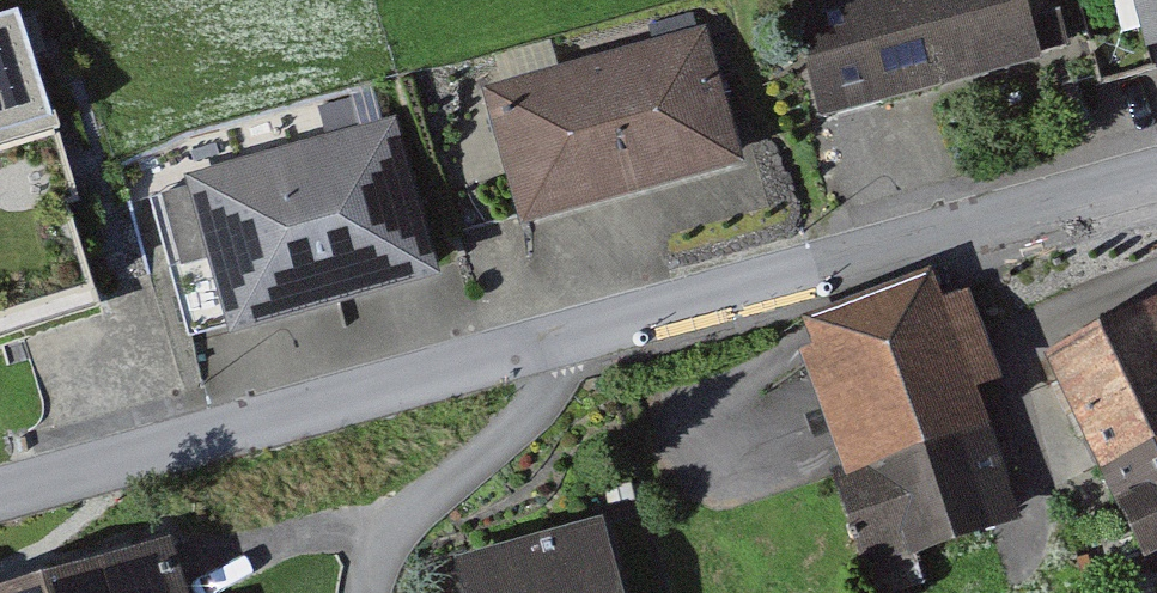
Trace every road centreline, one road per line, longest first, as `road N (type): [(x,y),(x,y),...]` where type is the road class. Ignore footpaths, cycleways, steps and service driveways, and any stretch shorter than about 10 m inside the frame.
road 1 (tertiary): [(618,327),(0,499)]
road 2 (tertiary): [(1156,179),(618,327)]
road 3 (residential): [(386,592),(443,500),(618,327)]

